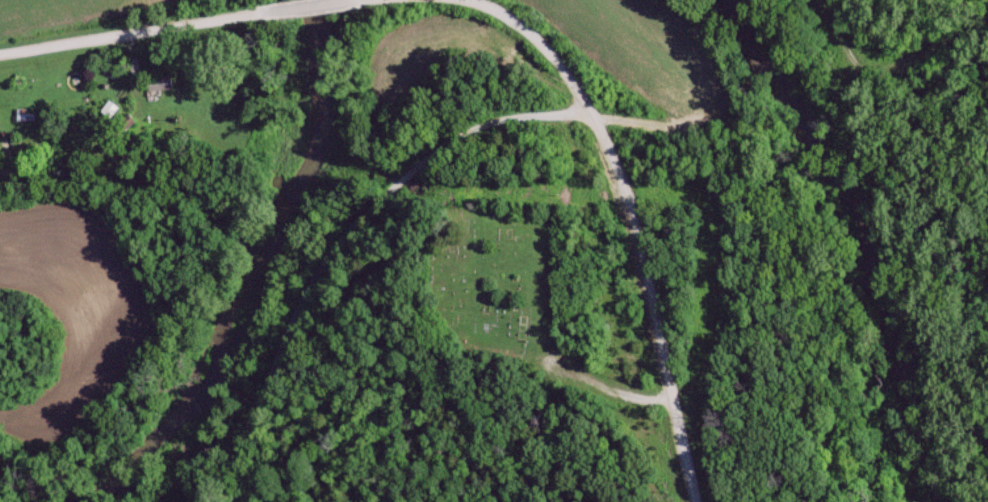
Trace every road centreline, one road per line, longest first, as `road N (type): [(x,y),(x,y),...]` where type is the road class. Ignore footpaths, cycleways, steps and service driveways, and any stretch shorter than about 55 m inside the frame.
road 1 (residential): [(233,501),(254,405),(301,292),(373,196),(426,159)]
road 2 (residential): [(691,501),(638,260),(592,117)]
road 3 (residential): [(258,14),(0,54)]
road 4 (residential): [(592,117),(537,40),(460,0)]
road 5 (residential): [(426,159),(459,133),(502,117),(592,117)]

